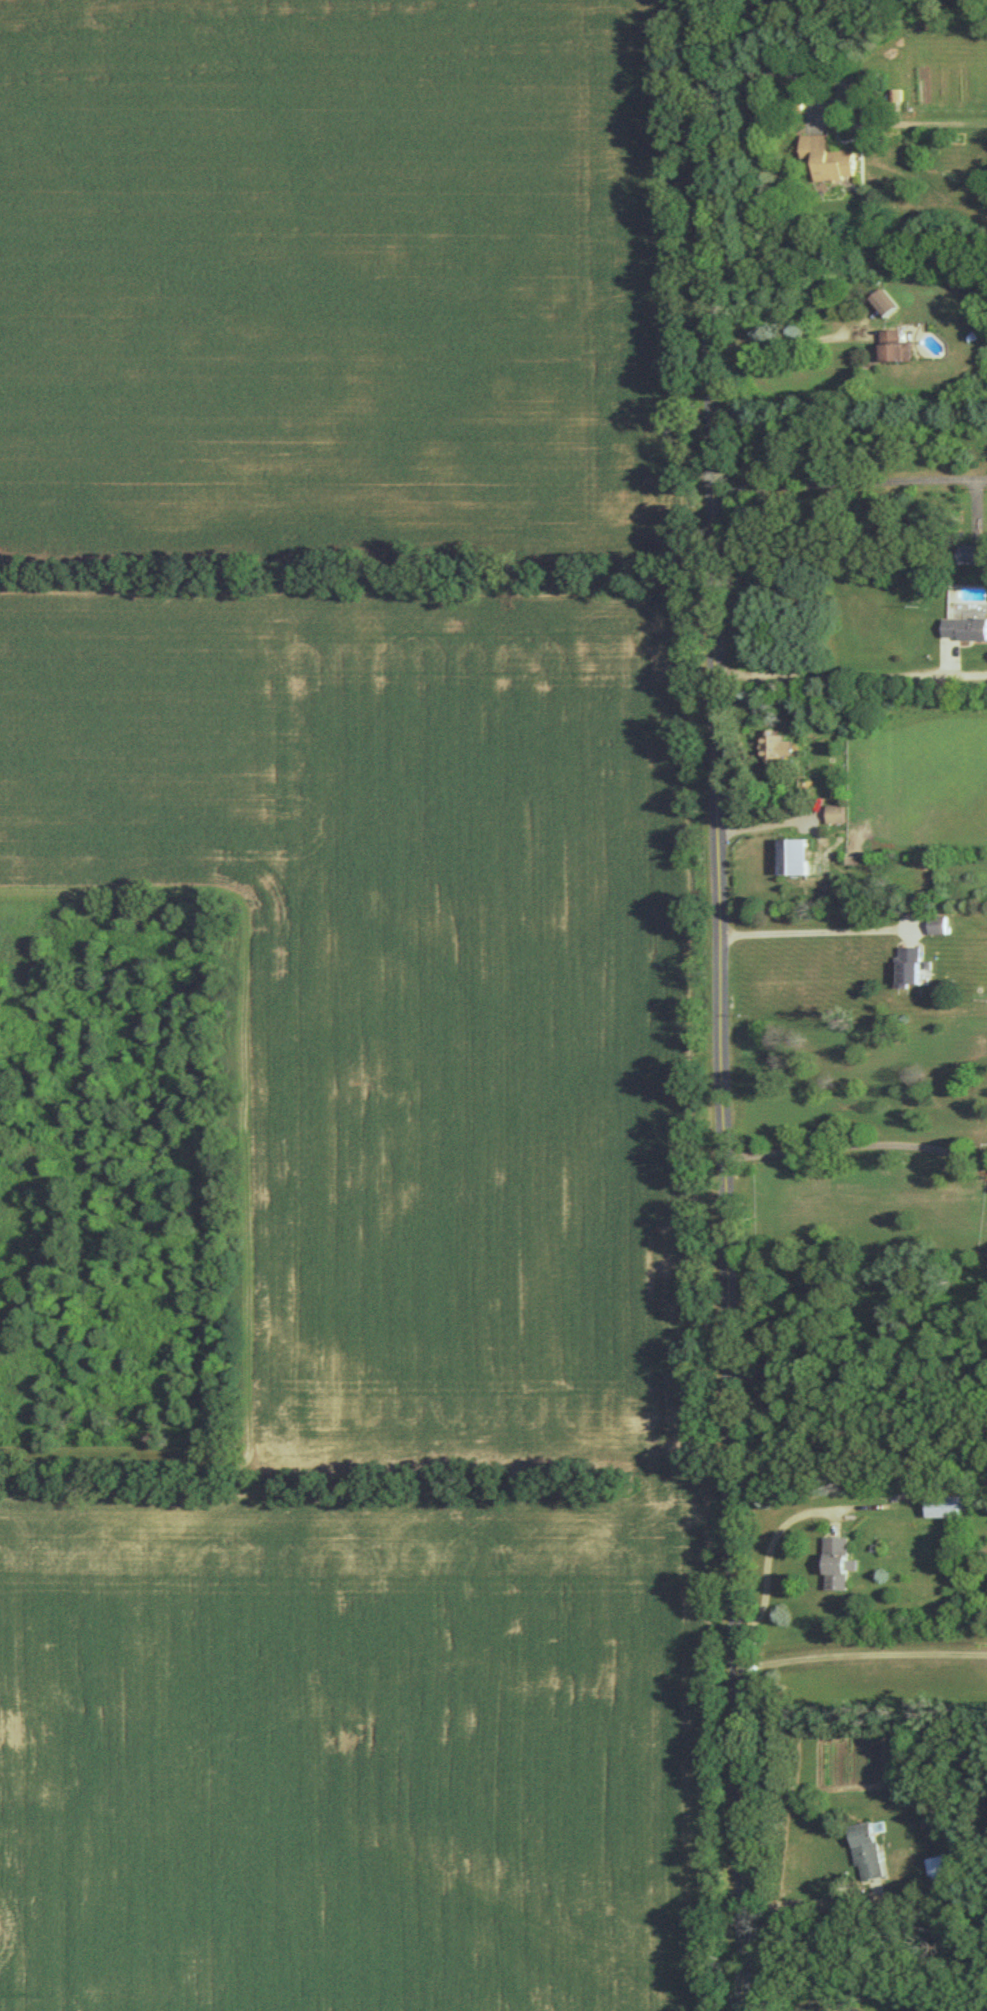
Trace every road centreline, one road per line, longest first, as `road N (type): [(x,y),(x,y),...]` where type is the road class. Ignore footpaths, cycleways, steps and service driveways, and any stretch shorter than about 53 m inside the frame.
road 1 (residential): [(703,0),(745,2010)]

